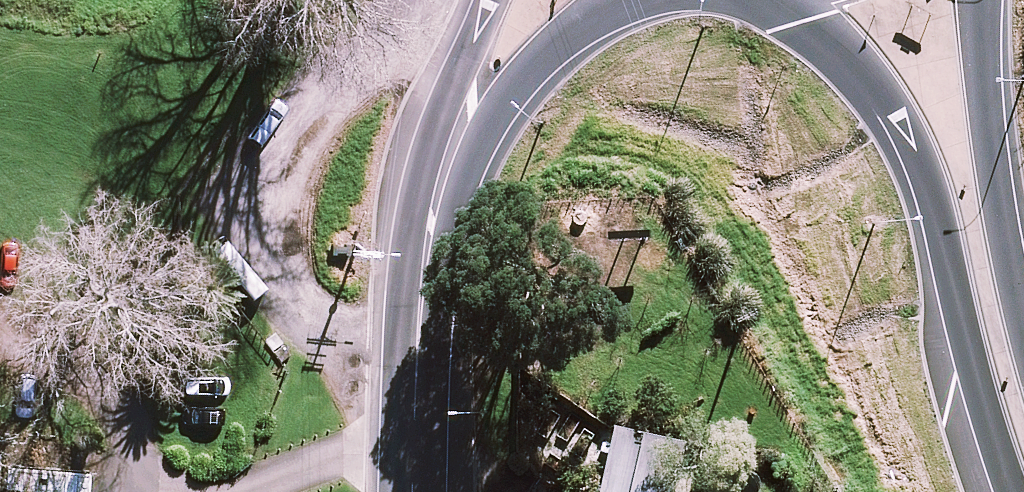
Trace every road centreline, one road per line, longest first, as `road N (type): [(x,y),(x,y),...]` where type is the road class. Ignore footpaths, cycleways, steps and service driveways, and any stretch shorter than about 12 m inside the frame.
road 1 (secondary): [(1012,491),(975,386),(930,201),(886,103),(791,0)]
road 2 (secondary): [(414,491),(422,292),(446,158)]
road 3 (secondary): [(982,0),(984,102),(1023,328)]
road 4 (secondary): [(617,0),(565,38),(446,158)]
road 5 (secondary): [(446,158),(485,0)]

